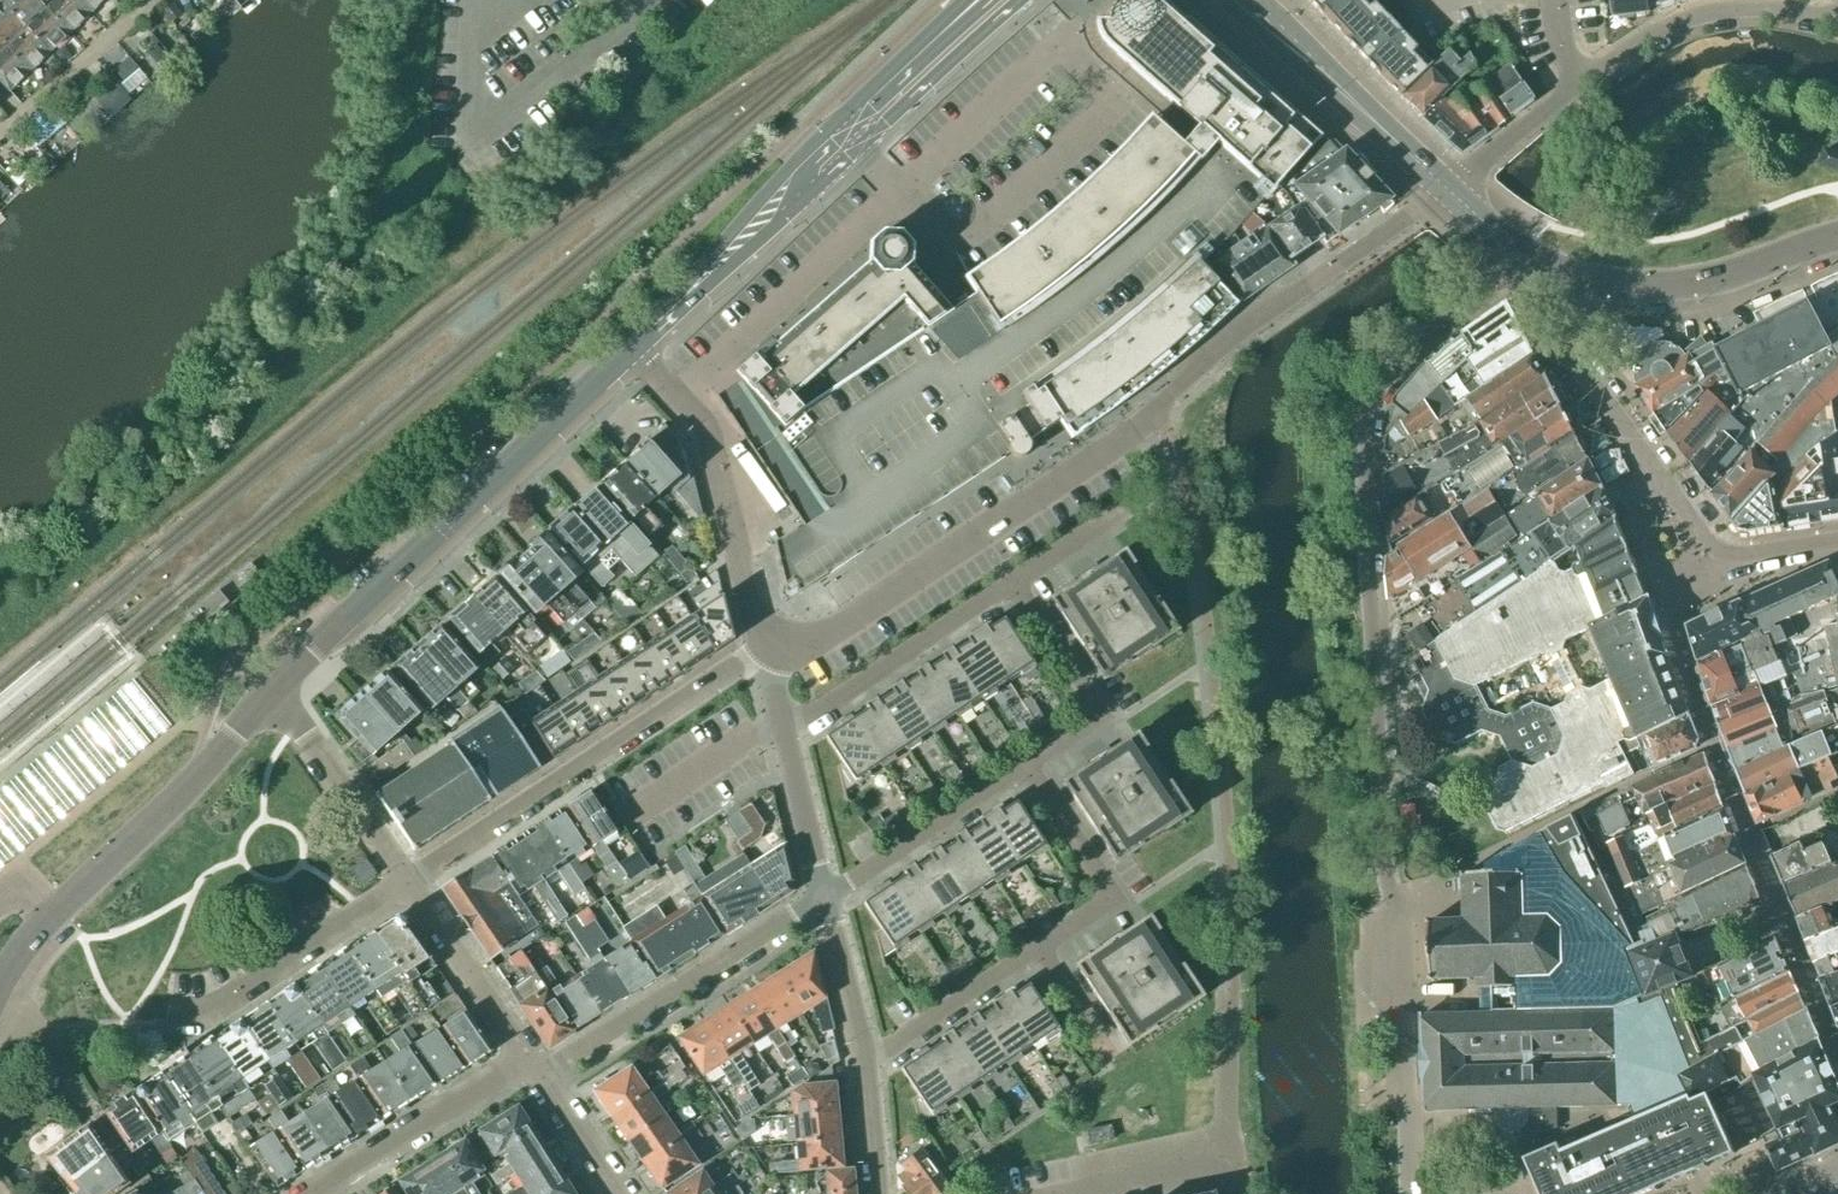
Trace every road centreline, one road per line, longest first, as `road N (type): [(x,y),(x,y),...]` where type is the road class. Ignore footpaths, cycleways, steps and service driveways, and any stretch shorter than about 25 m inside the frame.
road 1 (residential): [(1407,1112),(1375,716),(1365,451),(1377,387),(1494,282),(1511,244)]
road 2 (secondary): [(267,694),(628,350)]
road 3 (secondary): [(662,316),(776,224),(818,171),(1007,0)]
road 4 (residential): [(1837,544),(1733,568),(1716,562),(1579,371),(1567,274)]
road 5 (residential): [(774,643),(831,632),(1006,520),(1157,408)]
road 6 (residential): [(407,884),(774,643)]
road 7 (secondary): [(963,0),(784,170),(662,316)]
road 8 (secondary): [(0,984),(45,922),(180,795),(267,694)]
road 9 (residential): [(1448,192),(1260,320),(1157,408)]
road 10 (residential): [(540,1077),(827,897)]
road 11 (residential): [(774,643),(751,611),(706,429),(628,350)]
road 12 (secondary): [(1243,0),(1448,192)]
road 13 (secondary): [(1837,241),(1691,287),(1630,288),(1567,274)]
road 14 (residential): [(784,733),(1014,582)]
road 15 (residential): [(1584,83),(1656,36),(1731,13),(1822,22),(1837,14)]
road 16 (residential): [(177,1011),(223,1005),(407,884)]
road 17 (residential): [(1038,948),(1117,899),(1026,766)]
road 18 (unclassified): [(313,1193),(527,1059)]
road 19 (residential): [(1026,766),(1102,716),(1014,582)]
road 20 (residential): [(827,897),(1026,766)]
road 21 (residential): [(407,884),(267,694)]
road 22 (residential): [(527,1059),(407,884)]
road 23 (residential): [(864,1065),(1038,948)]
road 24 (residential): [(18,114),(152,0)]
road 25 (residential): [(1448,192),(1584,83)]
road 26 (residential): [(864,1065),(827,897)]
road 27 (residential): [(827,897),(784,733)]
road 28 (residential): [(1234,1167),(1227,1001)]
road 29 (residential): [(619,1193),(540,1077)]
road 30 (residential): [(1099,1193),(1234,1167)]
road 31 (residential): [(876,1193),(864,1065)]
road 32 (residential): [(1106,1051),(1038,948)]

